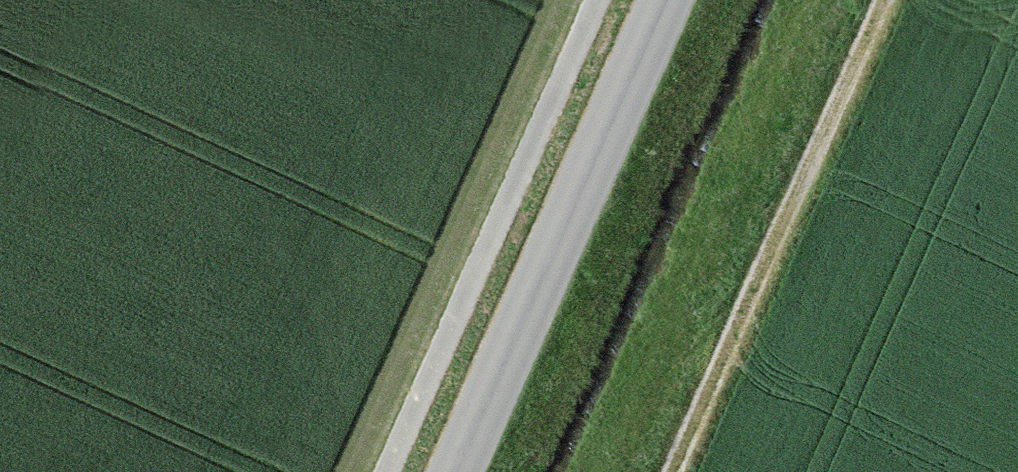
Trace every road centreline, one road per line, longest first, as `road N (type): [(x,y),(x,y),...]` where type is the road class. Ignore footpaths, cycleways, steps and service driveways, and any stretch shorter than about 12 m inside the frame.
road 1 (track): [(885,0),(672,471)]
road 2 (tertiary): [(454,471),(665,0)]
road 3 (track): [(596,0),(386,471)]

